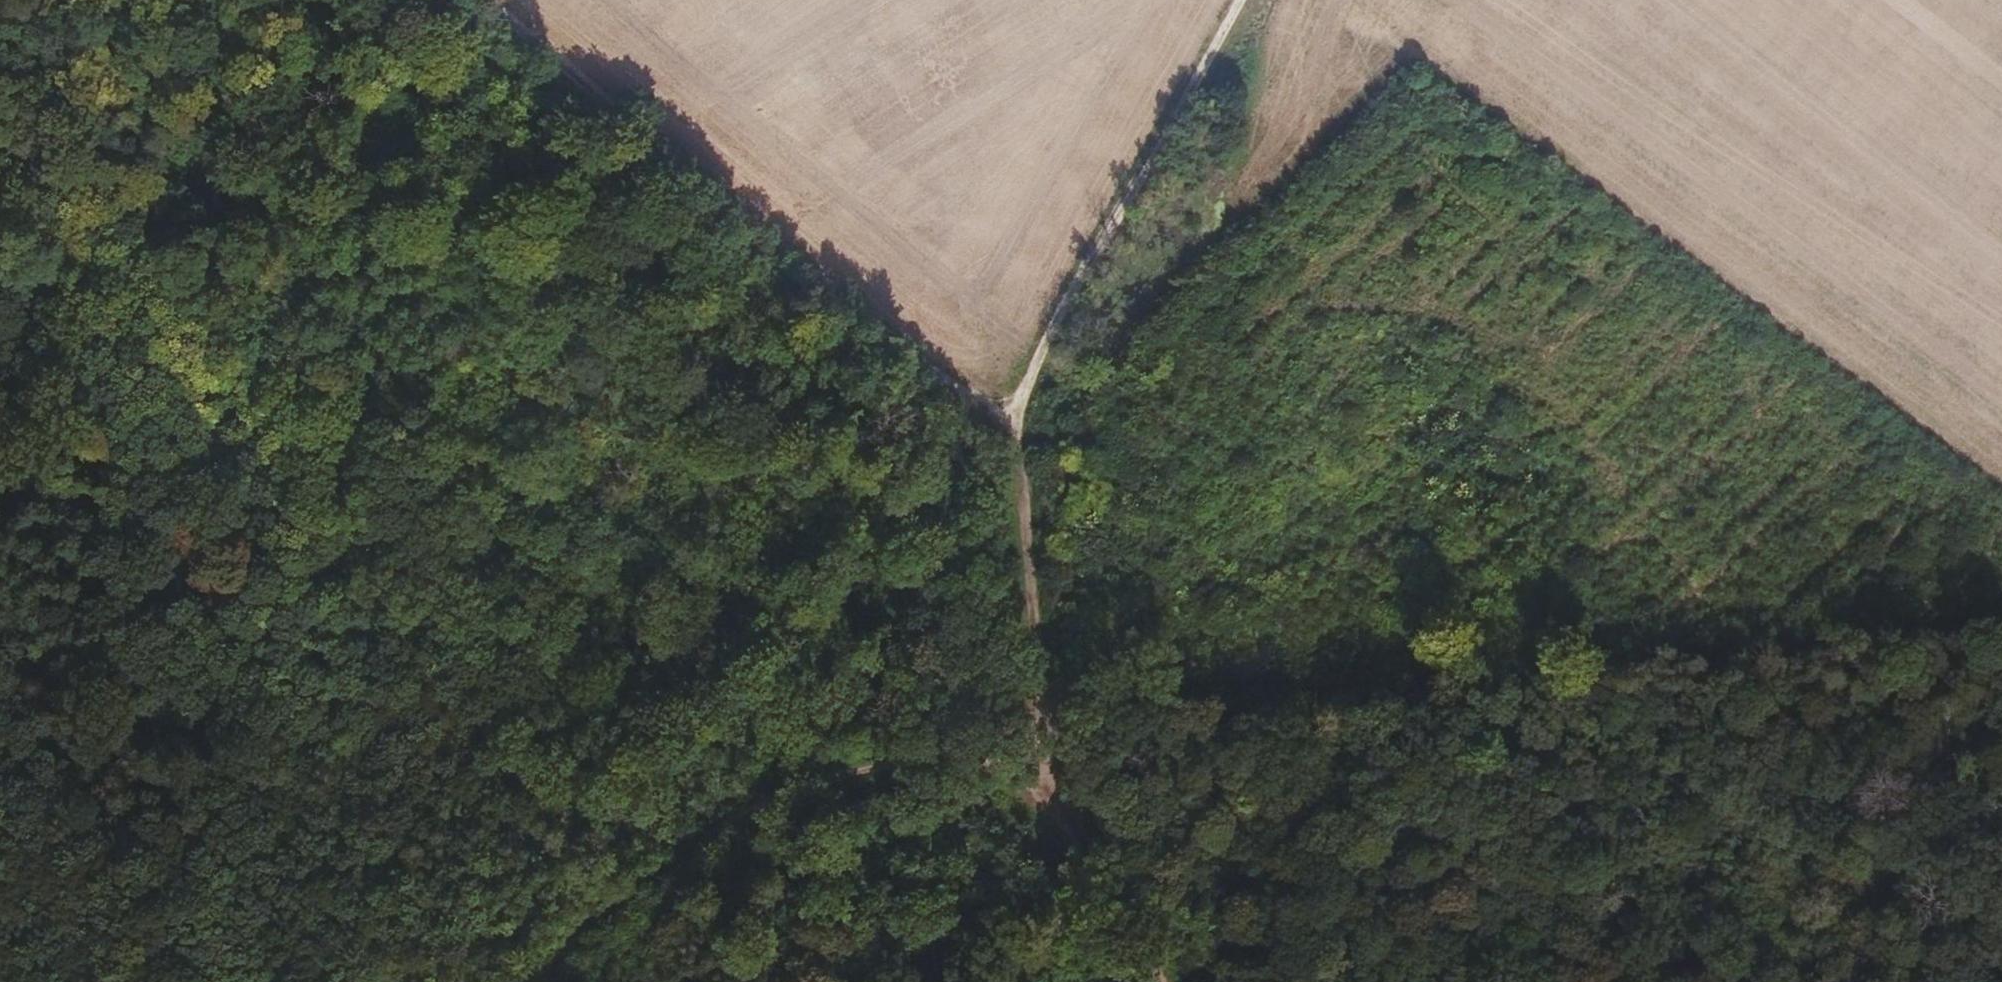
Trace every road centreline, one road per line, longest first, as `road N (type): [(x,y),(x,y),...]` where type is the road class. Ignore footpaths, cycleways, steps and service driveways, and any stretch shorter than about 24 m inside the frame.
road 1 (track): [(0,672),(84,718),(216,737),(304,709),(355,652),(315,548),(0,308)]
road 2 (track): [(502,0),(995,410),(1022,402)]
road 3 (track): [(1022,402),(1048,776),(1155,981)]
road 4 (track): [(531,981),(559,947),(690,840),(768,798),(883,758),(1048,776)]
road 5 (track): [(1022,402),(1053,328),(1239,0)]

